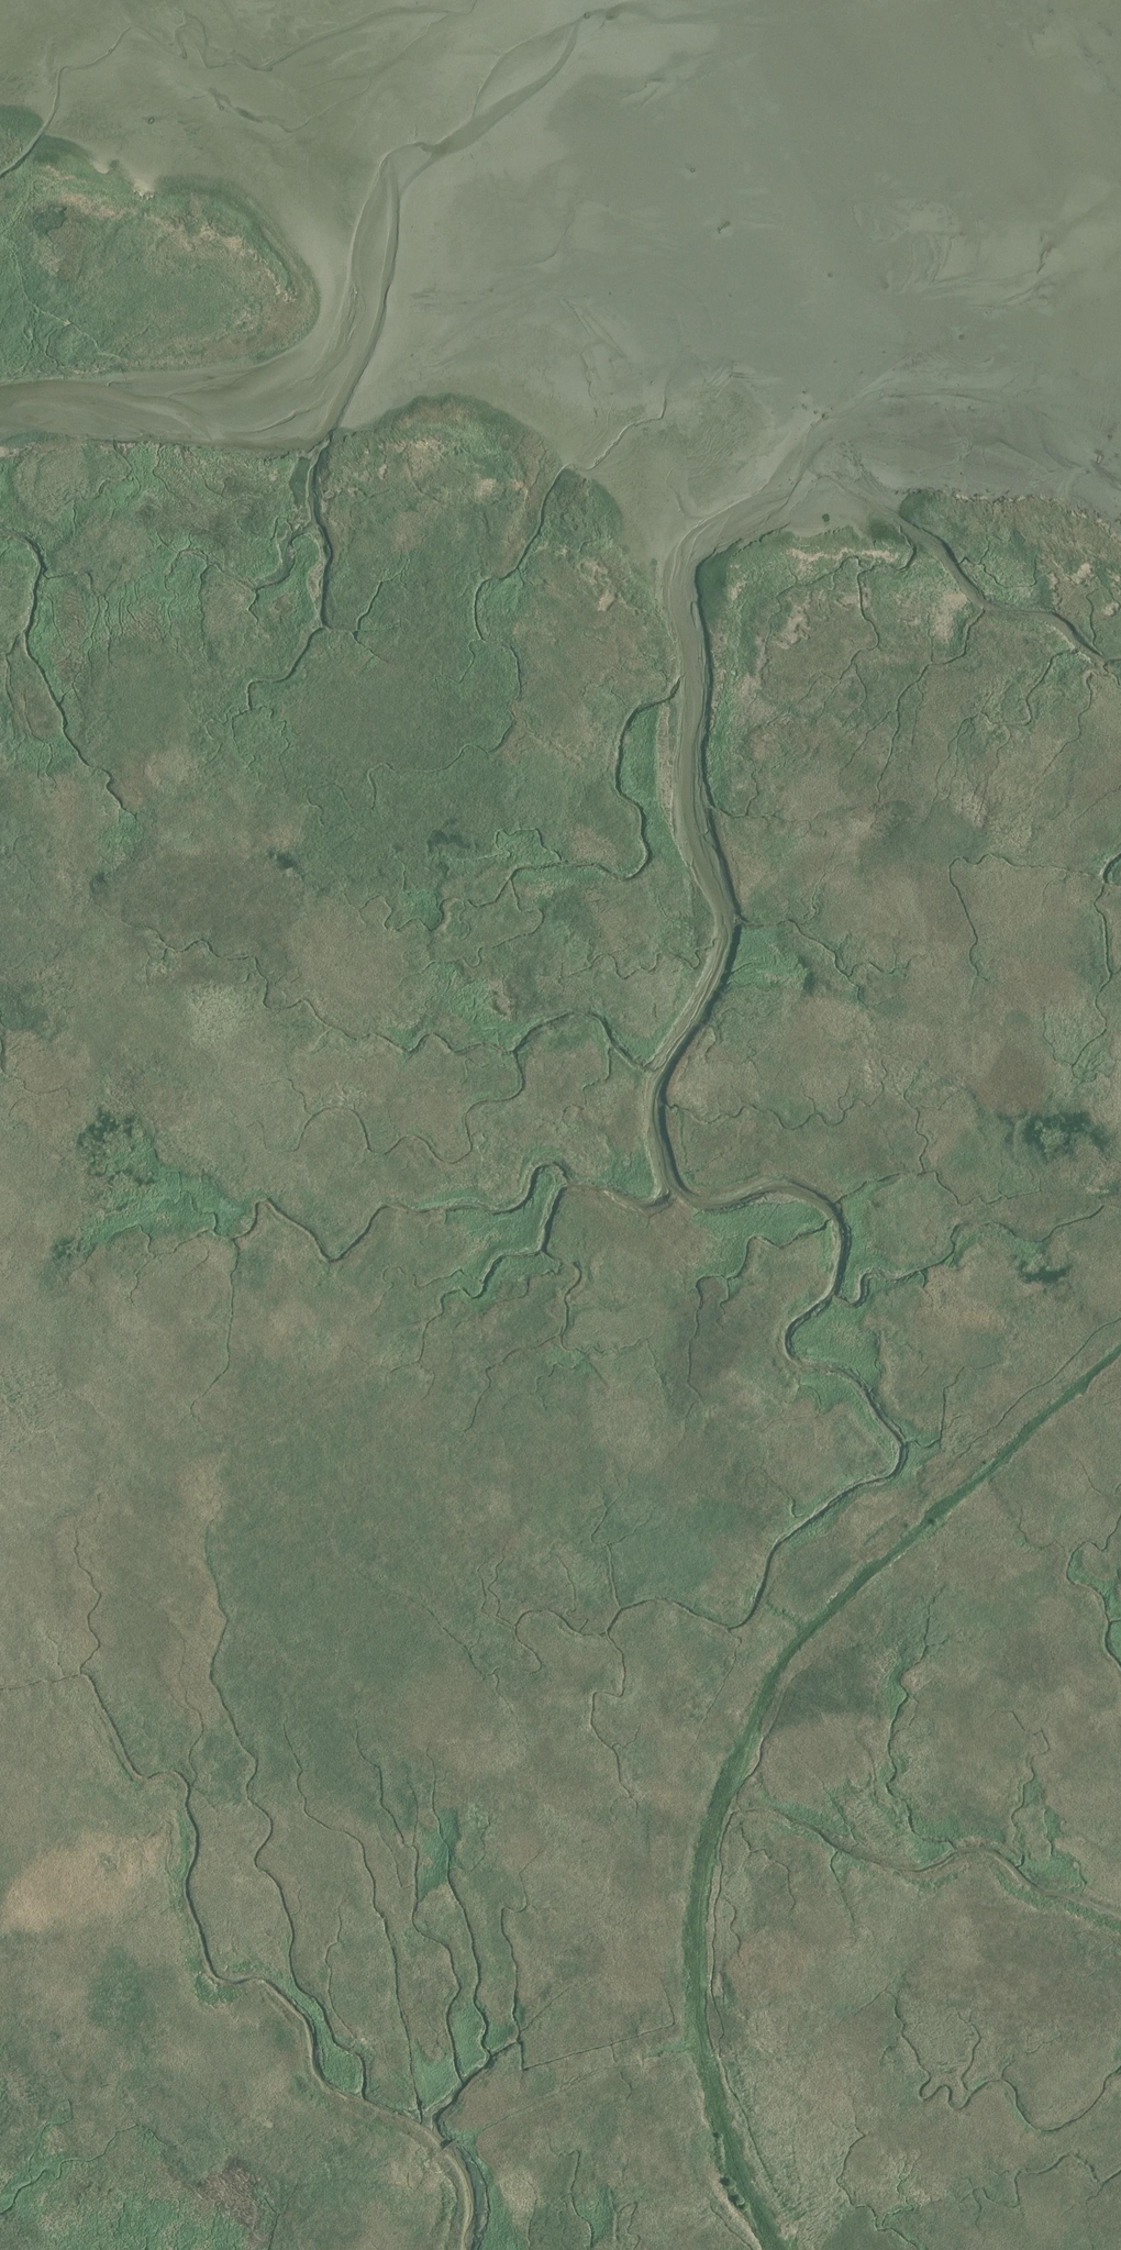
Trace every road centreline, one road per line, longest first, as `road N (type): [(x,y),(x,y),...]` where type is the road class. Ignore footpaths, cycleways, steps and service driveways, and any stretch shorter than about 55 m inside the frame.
road 1 (track): [(783,2249),(723,2124),(707,2066),(696,1990),(700,1897),(718,1818),(785,1665),(1120,1350)]

